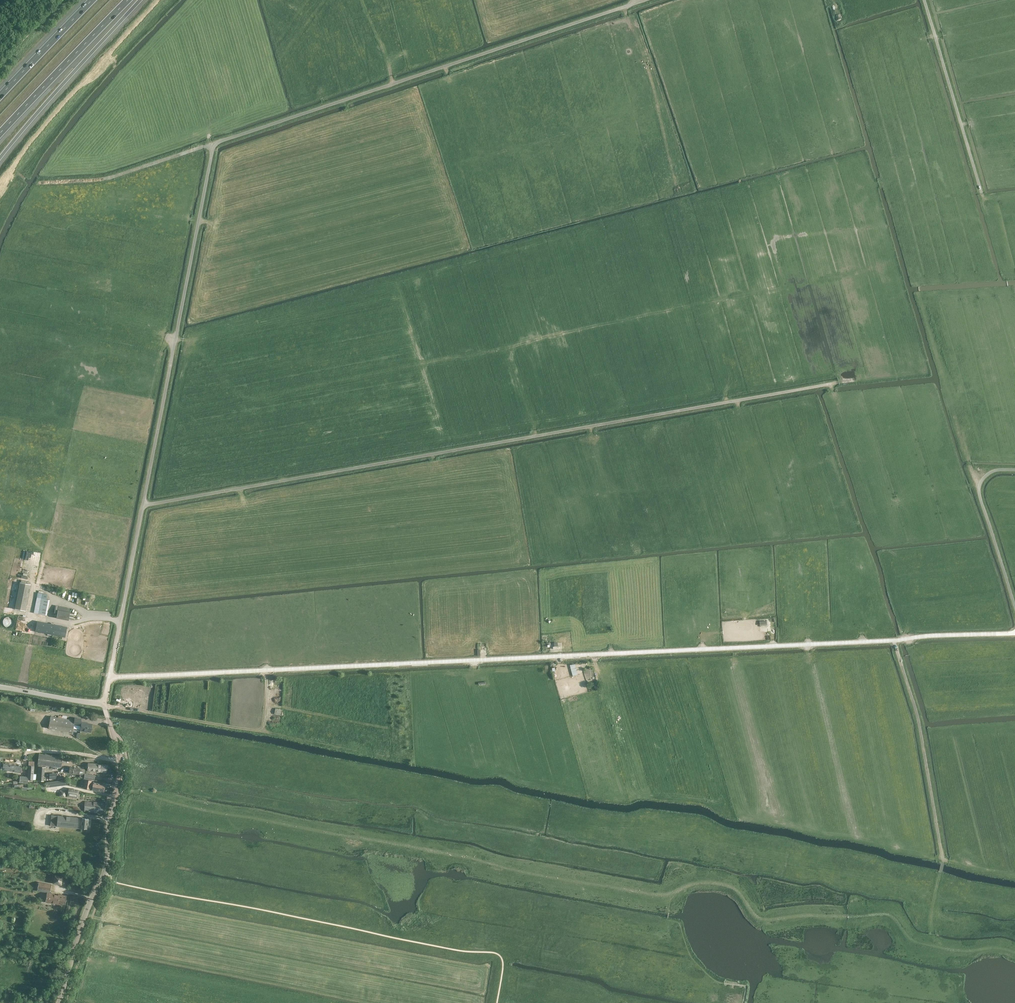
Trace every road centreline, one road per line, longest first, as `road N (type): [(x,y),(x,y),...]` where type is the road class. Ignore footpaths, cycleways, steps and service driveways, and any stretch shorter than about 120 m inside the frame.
road 1 (unclassified): [(144,504),(213,146),(633,3)]
road 2 (unclassified): [(110,677),(894,640)]
road 3 (unclassified): [(144,504),(837,382)]
road 4 (tertiary): [(60,1002),(107,867),(120,765),(104,705)]
road 5 (unclassified): [(943,860),(894,640)]
road 6 (track): [(265,670),(258,730),(104,705)]
road 7 (motorway): [(0,158),(140,0)]
road 8 (unclassified): [(982,193),(924,0)]
road 9 (unclassified): [(1014,625),(974,491),(987,470),(1014,468)]
road 10 (motorway): [(0,134),(128,0)]
road 11 (unclassified): [(110,677),(144,504)]
road 12 (motorway): [(92,0),(0,97)]
road 13 (unclassified): [(894,640),(1014,632)]

